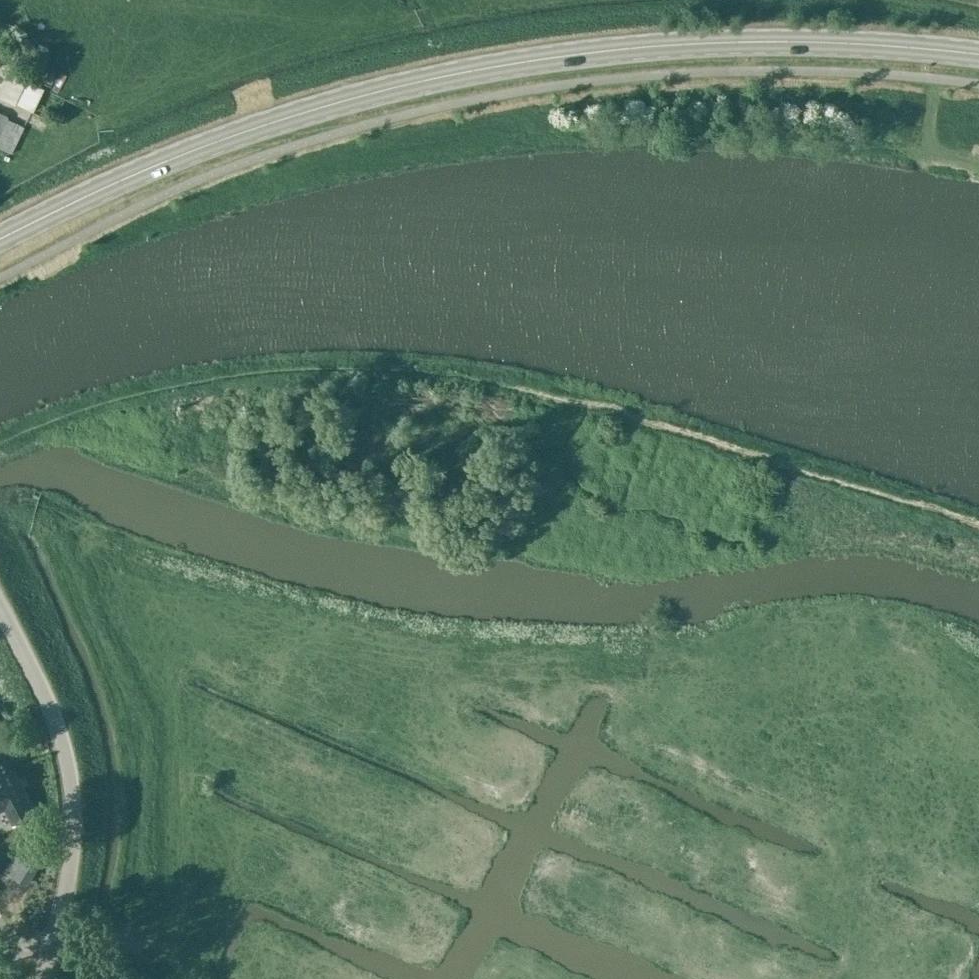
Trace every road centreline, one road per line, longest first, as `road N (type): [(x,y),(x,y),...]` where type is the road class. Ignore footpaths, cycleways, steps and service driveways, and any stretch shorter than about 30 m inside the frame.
road 1 (primary): [(0,238),(230,138),(517,63),(748,45),(978,56)]
road 2 (tertiary): [(46,978),(69,864),(69,775),(56,721),(0,608)]

